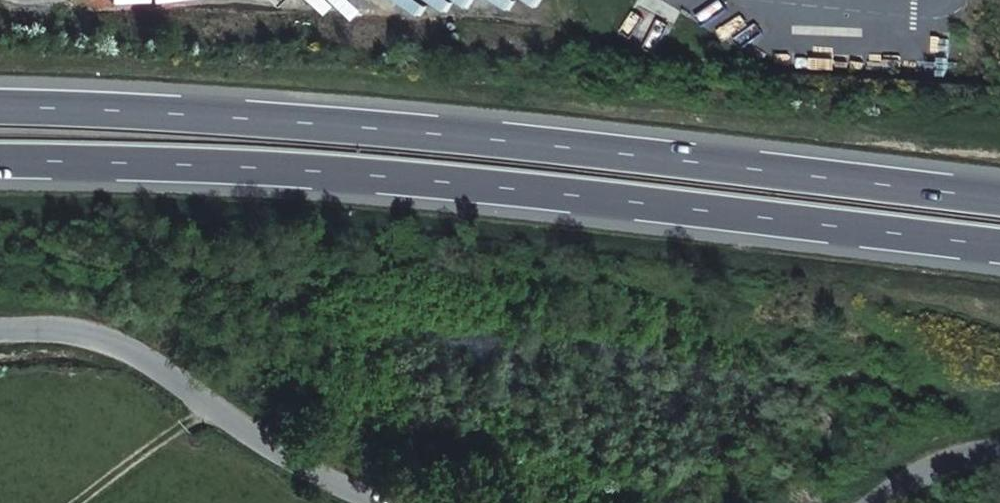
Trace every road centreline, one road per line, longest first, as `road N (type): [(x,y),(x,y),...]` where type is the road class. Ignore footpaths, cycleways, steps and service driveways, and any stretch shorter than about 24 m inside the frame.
road 1 (trunk): [(0,160),(288,163),(759,202),(999,234)]
road 2 (trunk): [(999,185),(366,117),(0,113)]
road 3 (unclassified): [(389,502),(251,442),(132,347),(43,330),(0,335)]
road 4 (unclassified): [(999,455),(936,468),(888,502)]

